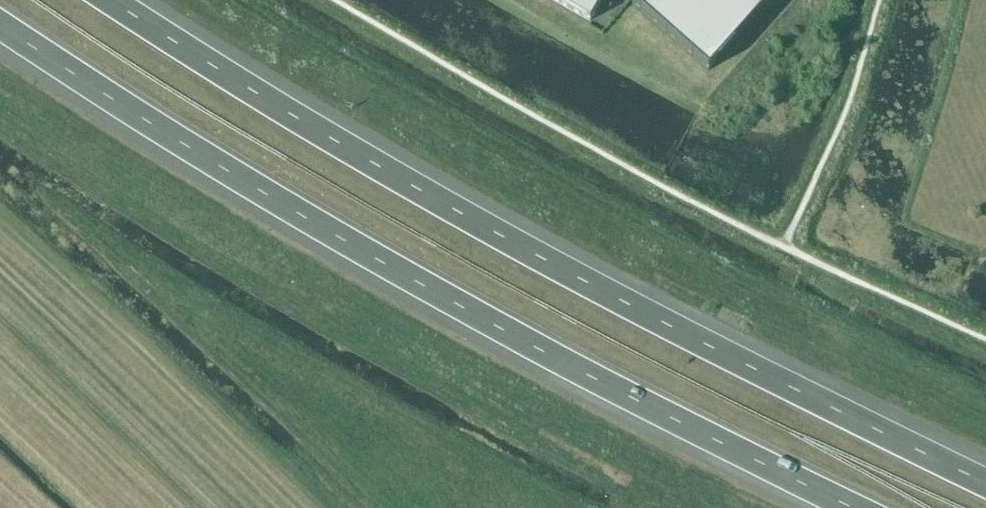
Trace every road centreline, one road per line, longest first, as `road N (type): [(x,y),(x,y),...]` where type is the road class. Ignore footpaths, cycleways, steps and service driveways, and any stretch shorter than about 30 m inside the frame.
road 1 (motorway): [(985,487),(546,261),(105,0)]
road 2 (motorway): [(0,27),(320,227),(849,507)]

